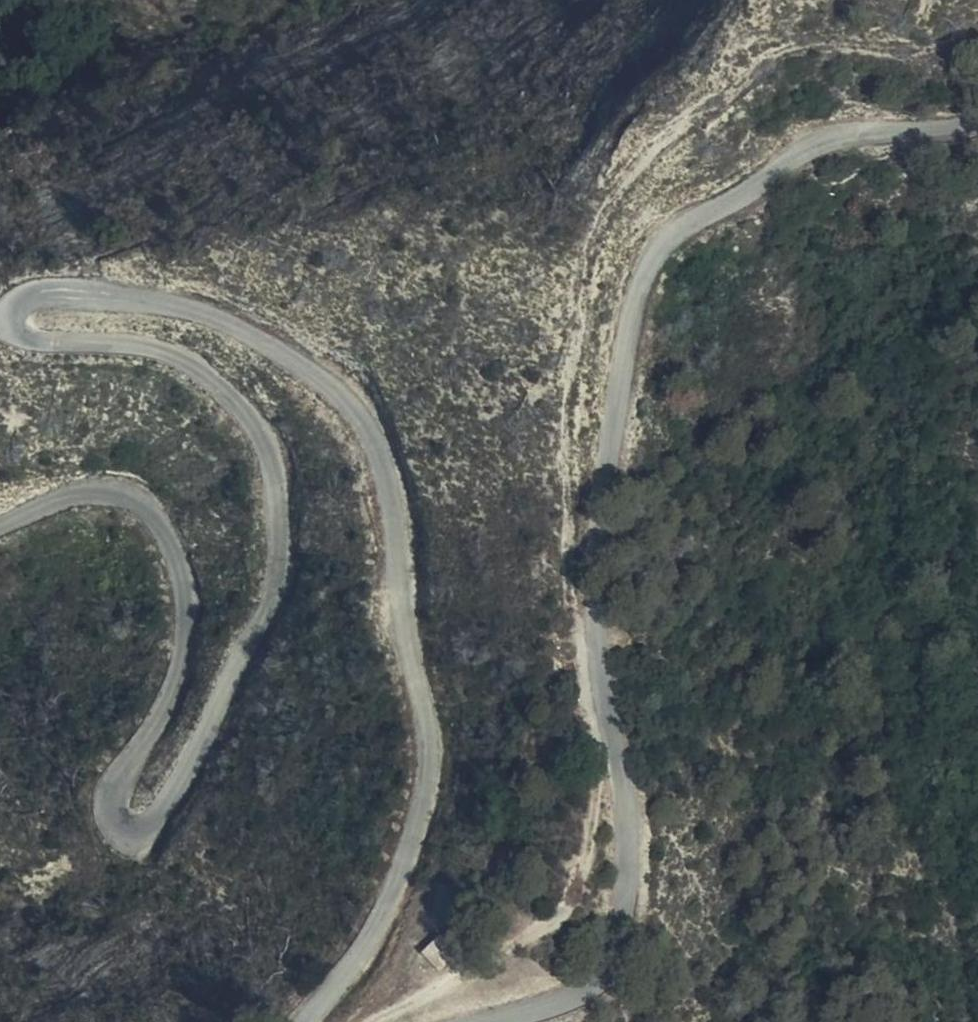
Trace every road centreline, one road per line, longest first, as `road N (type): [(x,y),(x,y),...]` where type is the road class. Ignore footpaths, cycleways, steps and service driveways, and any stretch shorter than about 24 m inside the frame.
road 1 (unclassified): [(0,527),(92,491),(139,497),(179,548),(189,594),(176,706),(115,804),(122,832),(150,839),(208,750),(257,633),(275,553),(278,478),(251,422),(191,367),(129,344),(36,343),(12,329),(10,310),(49,293),(117,296),(194,315),(271,345),(342,393),(384,464),(402,535),(433,761),(424,826),(391,904),(345,986),(309,1021)]
road 2 (track): [(378,1021),(519,949),(572,902),(597,769),(585,668),(612,647),(576,631),(572,453),(593,272),(638,171),(714,87),(814,38),(954,44),(977,28)]
road 3 (unclassified): [(491,1021),(599,986),(624,952),(627,753),(600,539),(627,339),(671,241),(767,175),(876,141),(977,133)]

